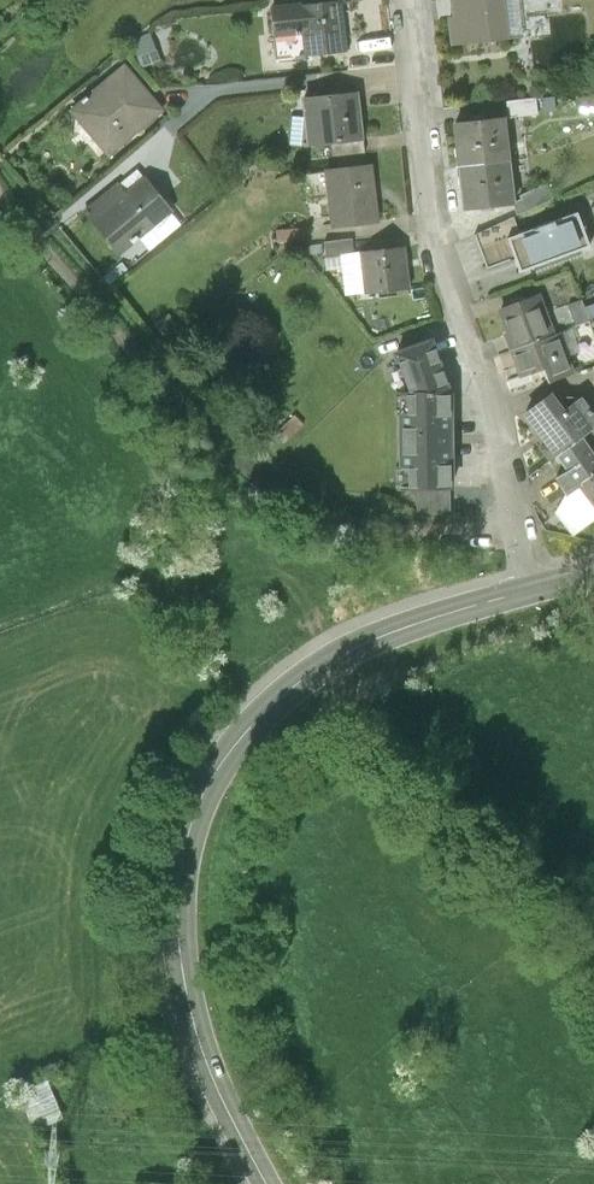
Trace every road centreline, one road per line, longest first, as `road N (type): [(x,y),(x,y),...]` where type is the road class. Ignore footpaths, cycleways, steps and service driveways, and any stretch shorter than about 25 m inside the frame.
road 1 (tertiary): [(542,585),(353,650),(282,694),(234,743),(200,804),(181,866),(186,993),(207,1067),(268,1183)]
road 2 (track): [(518,535),(405,530),(319,515),(252,475),(0,213)]
road 3 (residential): [(542,585),(518,535),(446,281),(411,0)]

